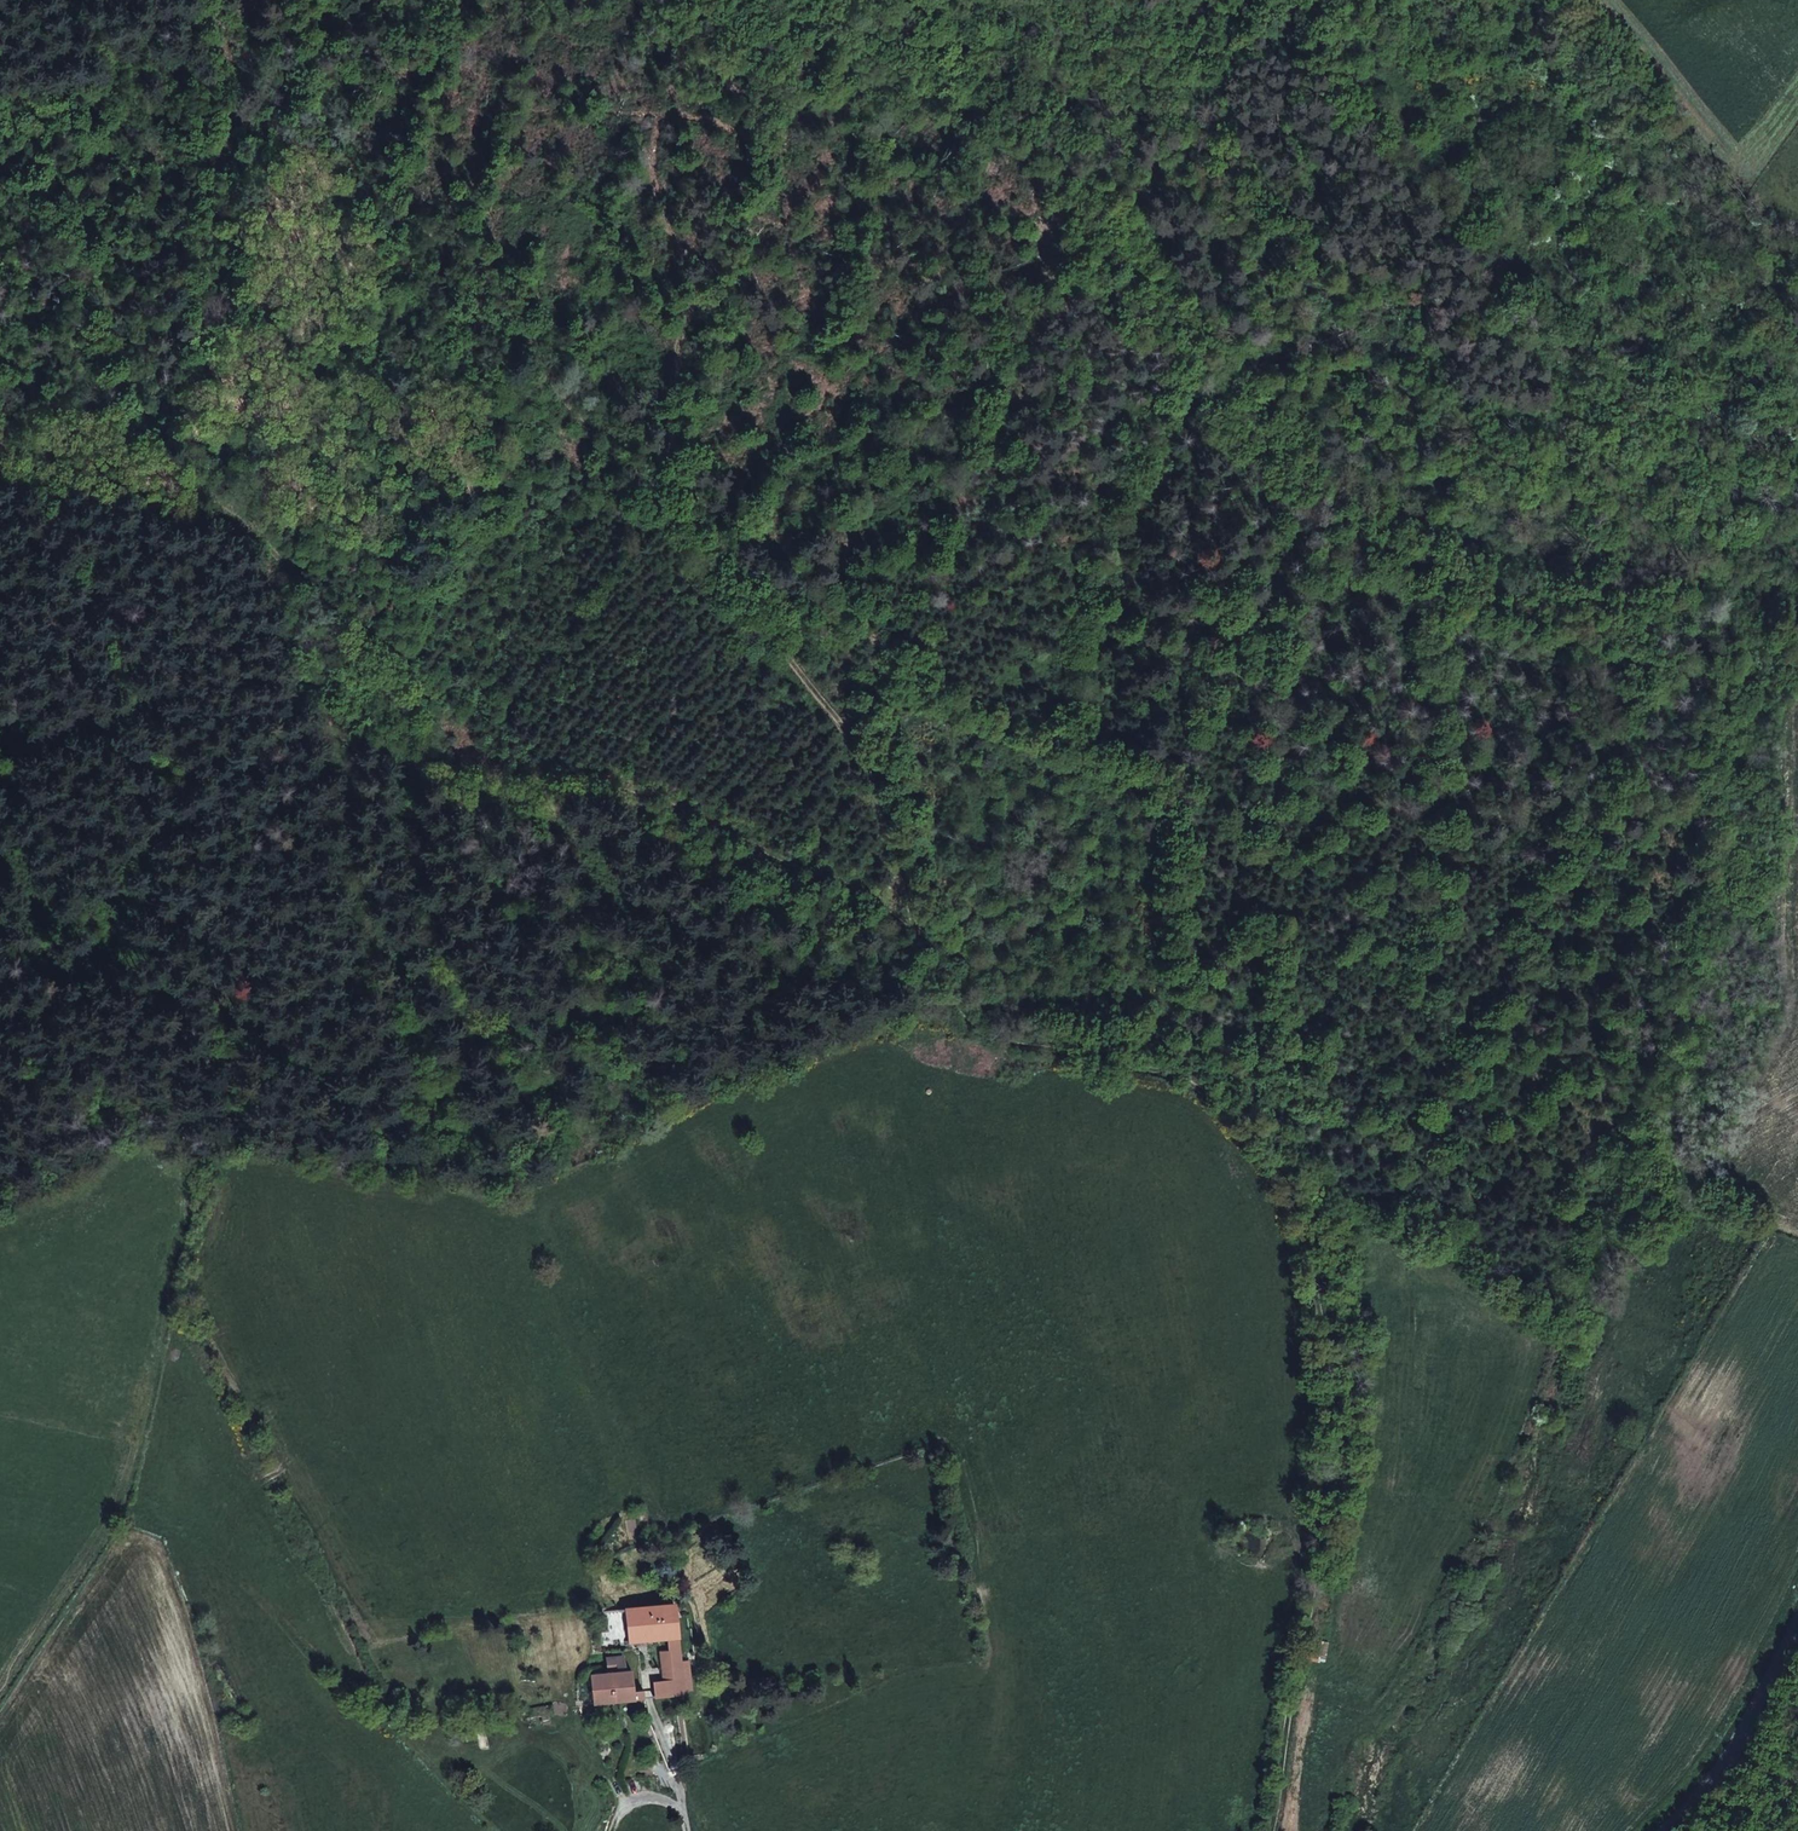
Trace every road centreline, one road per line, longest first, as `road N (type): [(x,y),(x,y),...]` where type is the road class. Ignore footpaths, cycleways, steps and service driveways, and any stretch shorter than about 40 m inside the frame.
road 1 (track): [(672,0),(829,85),(971,106),(1024,125),(1064,158),(1122,266),(1241,414),(1332,503),(1472,584),(1540,595),(1636,591),(1674,578),(1764,510),(1797,499)]
road 2 (unclassified): [(1797,1626),(1744,1733),(1662,1830)]

